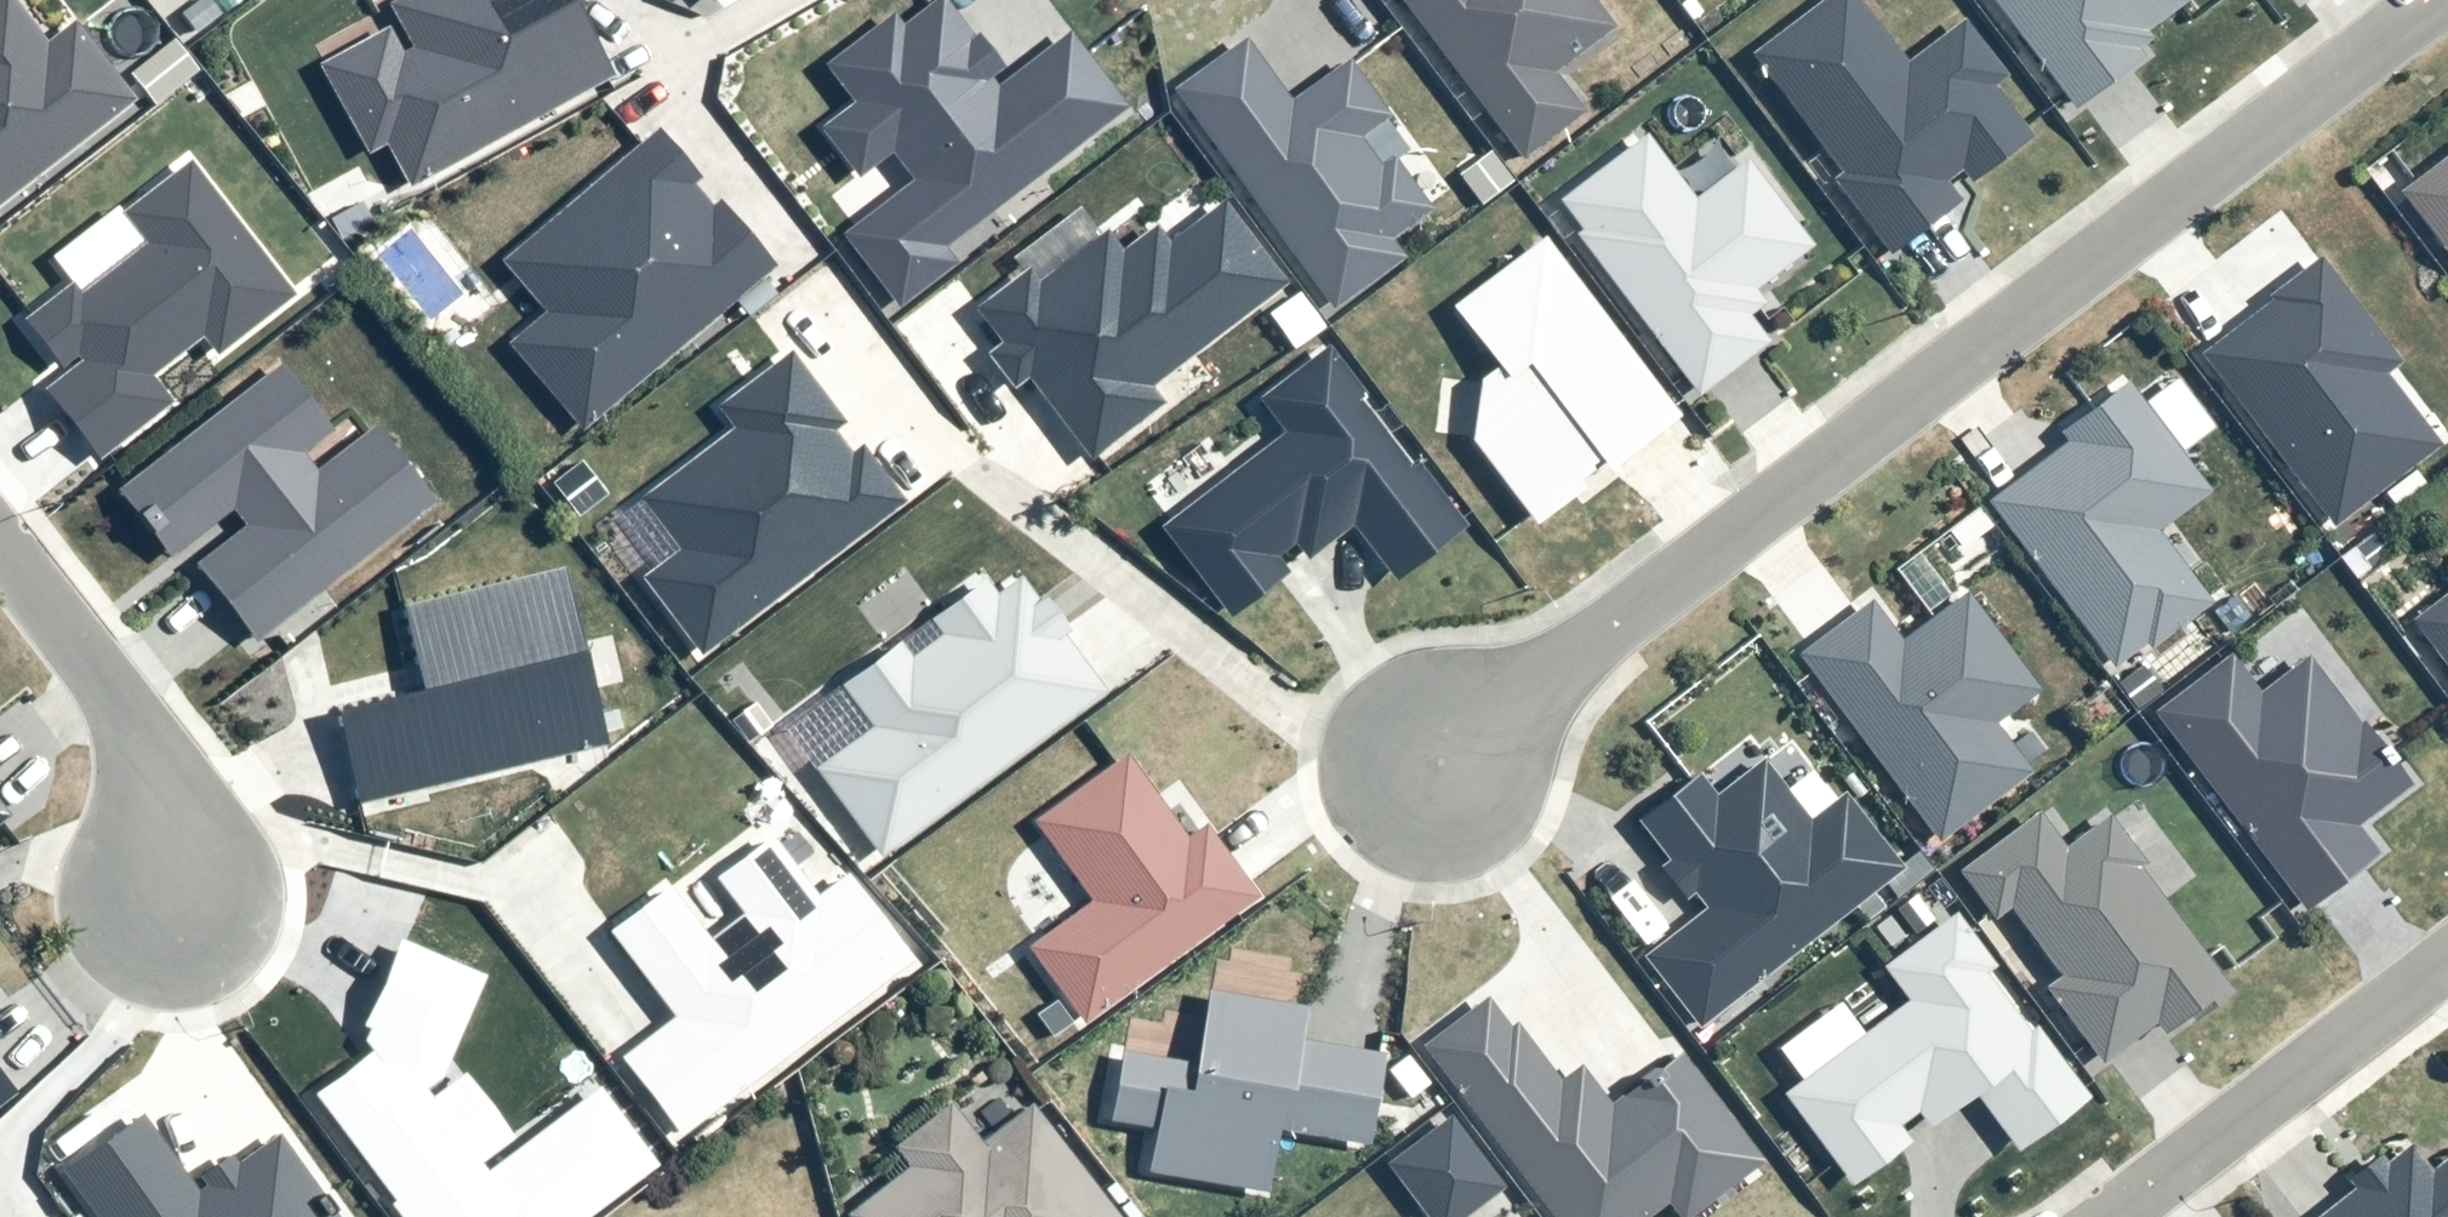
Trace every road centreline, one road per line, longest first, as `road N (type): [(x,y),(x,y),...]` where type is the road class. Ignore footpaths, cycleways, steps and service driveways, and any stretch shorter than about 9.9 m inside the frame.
road 1 (residential): [(2443,0),(1432,769)]
road 2 (residential): [(2114,1216),(2447,962)]
road 3 (residential): [(0,547),(129,715),(173,904)]

